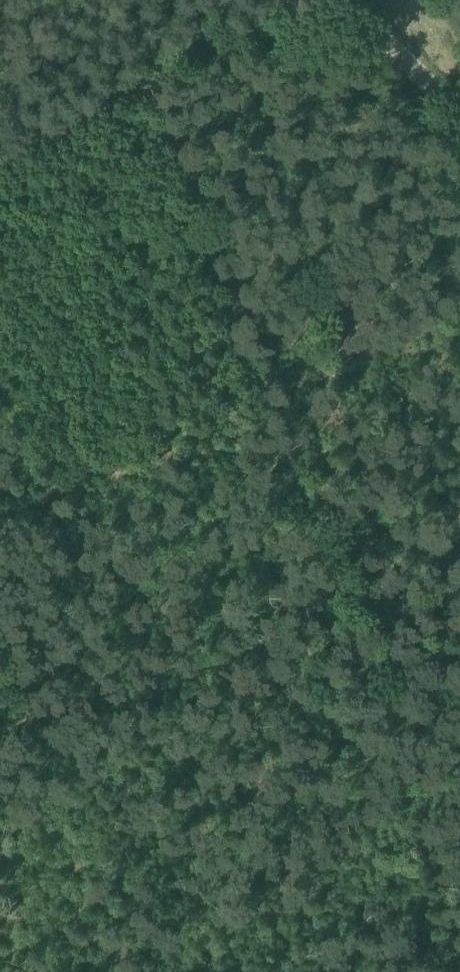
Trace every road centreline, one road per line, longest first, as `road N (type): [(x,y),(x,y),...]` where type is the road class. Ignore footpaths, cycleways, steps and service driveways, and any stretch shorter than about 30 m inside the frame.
road 1 (unclassified): [(0,145),(266,29),(296,0)]
road 2 (unclassified): [(459,99),(355,0)]

